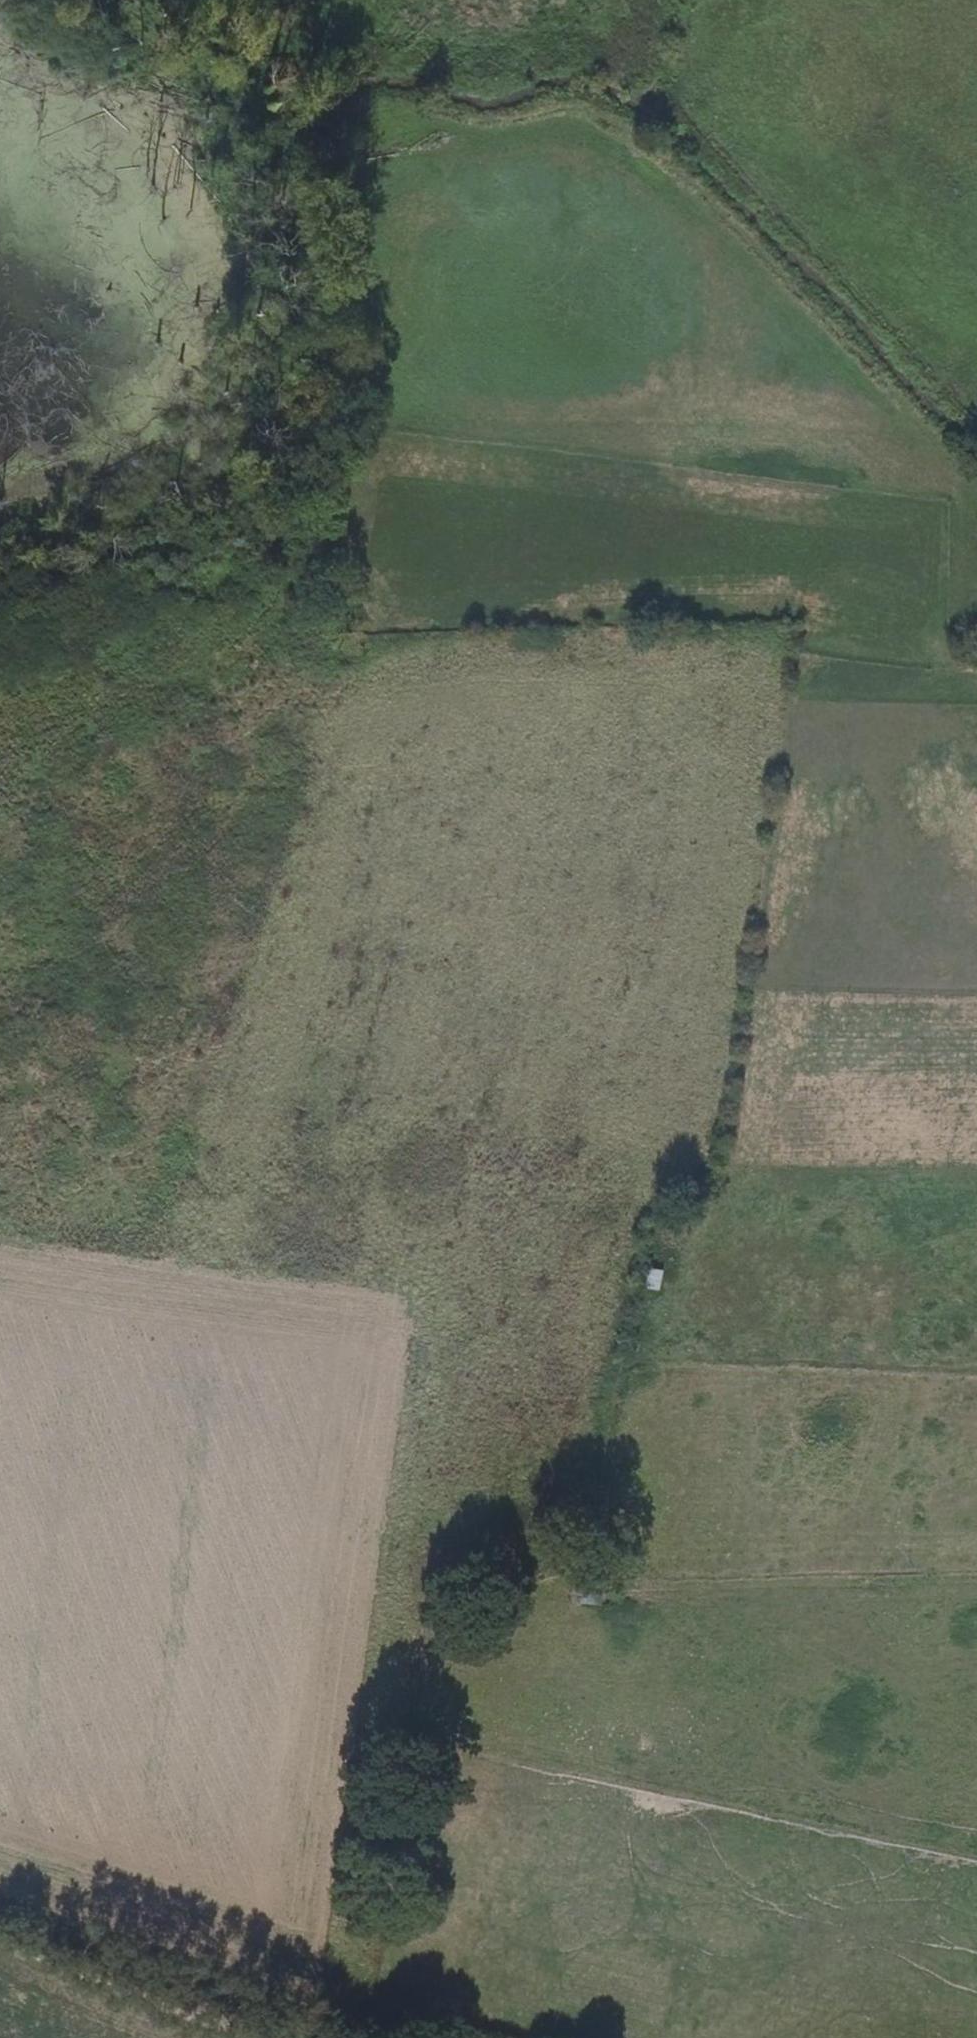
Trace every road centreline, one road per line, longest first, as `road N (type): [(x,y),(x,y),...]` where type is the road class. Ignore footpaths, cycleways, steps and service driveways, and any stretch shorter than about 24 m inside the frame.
road 1 (track): [(380,2037),(0,1912)]

